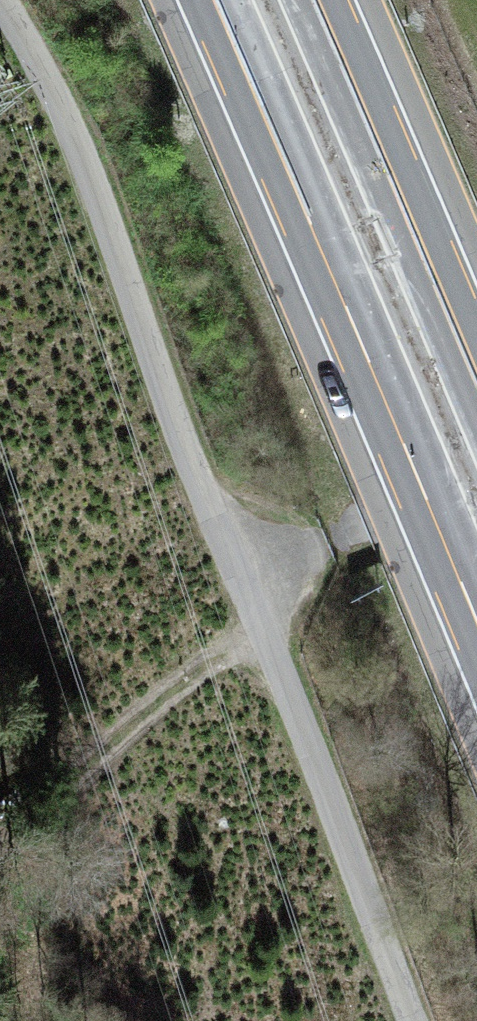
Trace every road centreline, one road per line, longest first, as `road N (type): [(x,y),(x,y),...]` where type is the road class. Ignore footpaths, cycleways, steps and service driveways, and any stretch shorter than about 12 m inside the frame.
road 1 (track): [(12,0),(179,397),(410,1020)]
road 2 (motorway): [(211,0),(476,621)]
road 3 (motorway): [(476,376),(314,0)]
road 4 (track): [(267,640),(0,837)]

